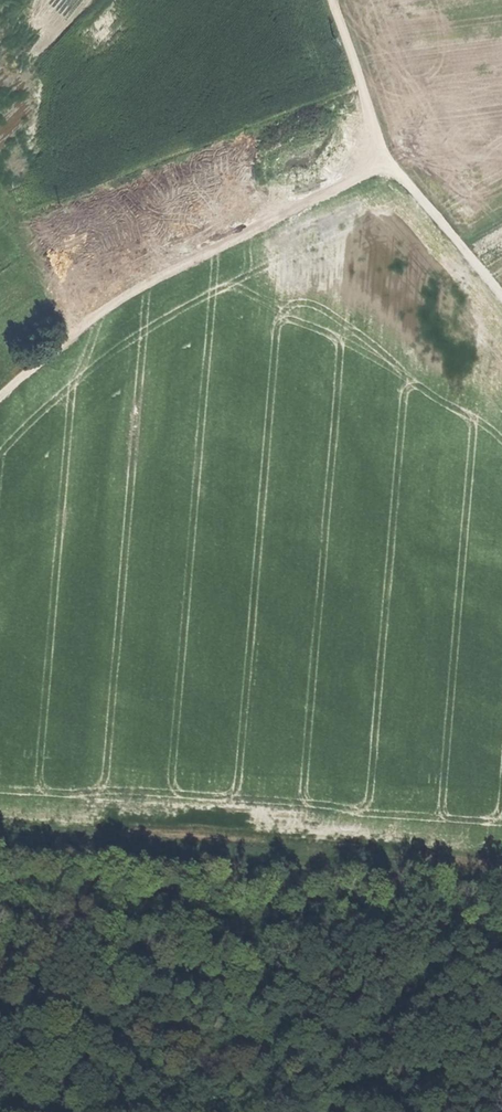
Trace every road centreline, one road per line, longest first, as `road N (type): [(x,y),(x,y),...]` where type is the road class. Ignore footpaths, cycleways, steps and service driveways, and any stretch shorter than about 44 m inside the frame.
road 1 (track): [(331,0),(389,163),(87,318),(0,394)]
road 2 (track): [(389,163),(501,295)]

